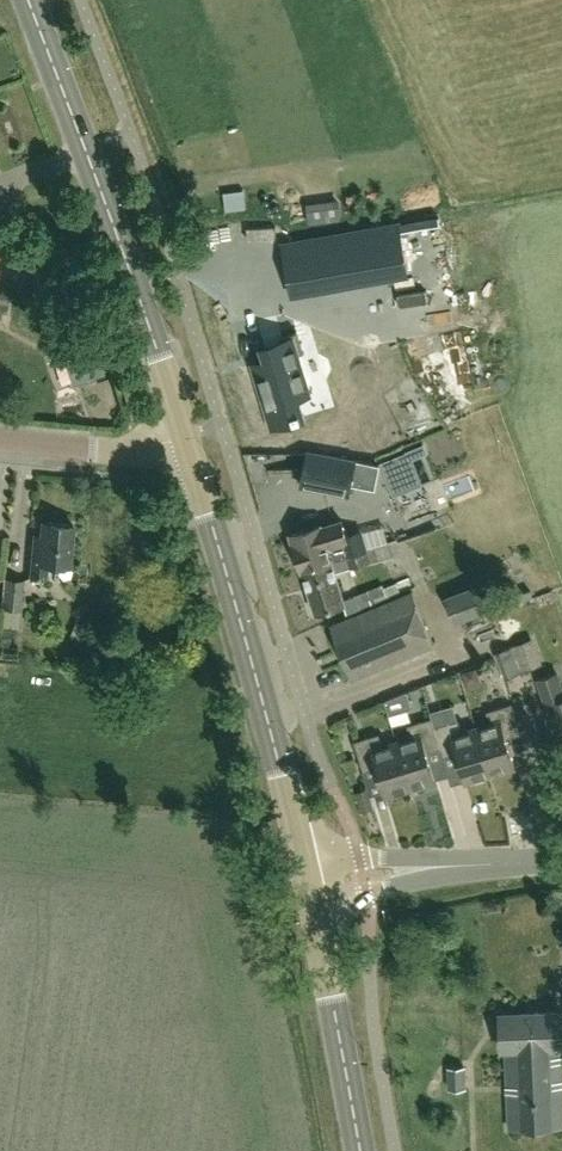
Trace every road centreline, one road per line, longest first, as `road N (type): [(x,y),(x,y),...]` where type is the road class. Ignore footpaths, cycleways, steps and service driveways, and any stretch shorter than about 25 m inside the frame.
road 1 (secondary): [(311,887),(184,437)]
road 2 (secondary): [(184,437),(28,0)]
road 3 (secondary): [(361,1150),(311,887)]
road 4 (tertiary): [(311,887),(392,872),(561,862)]
road 5 (residential): [(184,437),(134,450),(0,441)]

